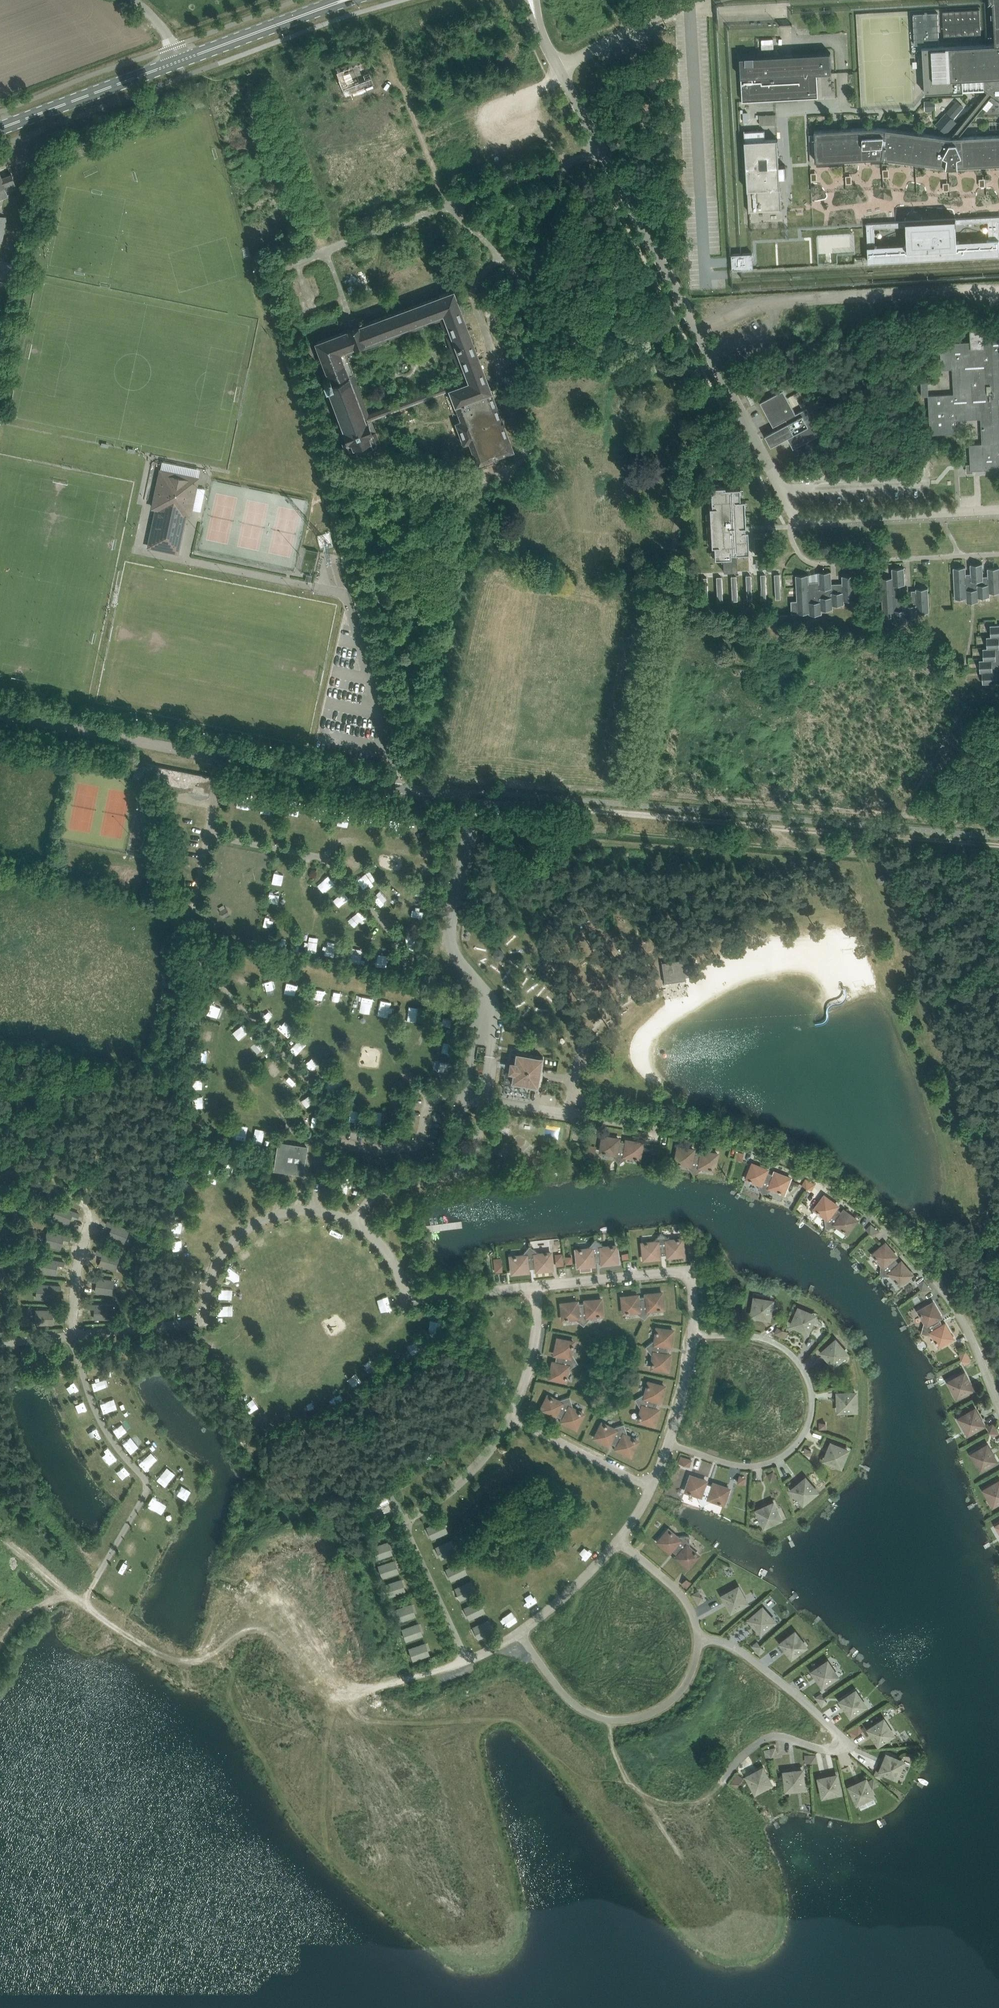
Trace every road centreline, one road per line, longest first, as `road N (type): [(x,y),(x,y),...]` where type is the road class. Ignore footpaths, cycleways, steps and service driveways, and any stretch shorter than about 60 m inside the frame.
road 1 (unclassified): [(490,1056),(497,1008),(454,952),(450,933),(472,799),(0,713)]
road 2 (track): [(472,799),(998,846)]
road 3 (track): [(351,1699),(322,1691),(270,1634),(246,1636),(198,1663),(176,1663),(0,1537)]
road 4 (track): [(998,285),(785,300),(735,307),(694,325)]
road 5 (primary): [(0,128),(180,60)]
road 6 (primary): [(180,60),(343,0)]
road 7 (track): [(452,205),(395,62)]

